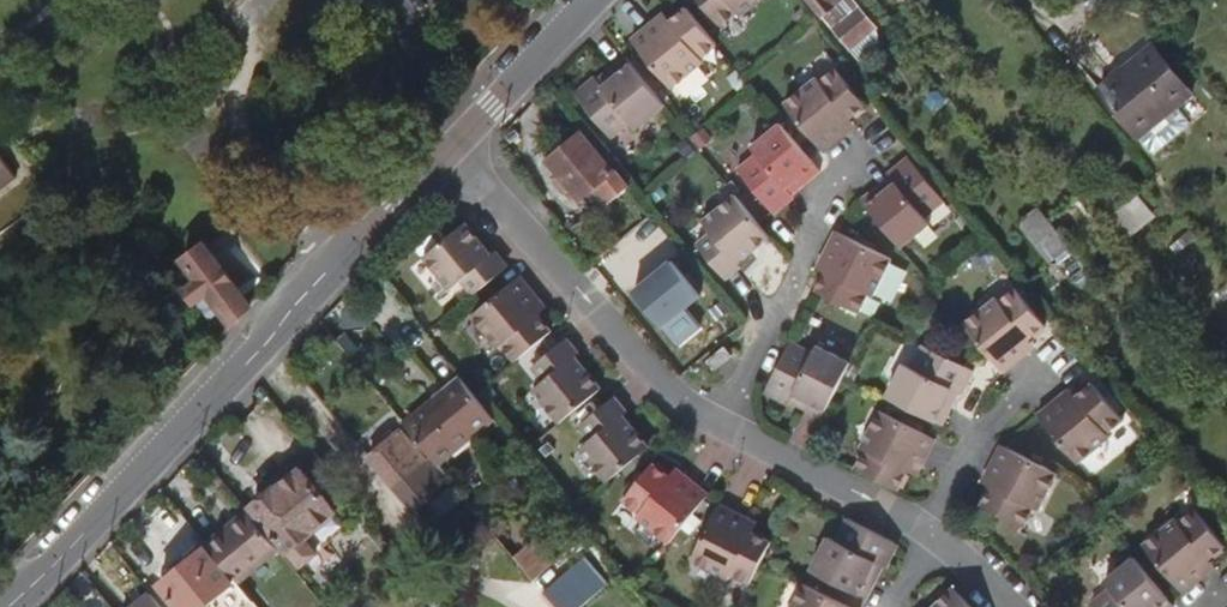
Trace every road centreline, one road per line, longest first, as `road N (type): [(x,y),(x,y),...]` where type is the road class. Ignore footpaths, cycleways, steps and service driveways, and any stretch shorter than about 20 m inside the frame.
road 1 (tertiary): [(9,606),(447,148)]
road 2 (residential): [(447,148),(652,377),(725,427)]
road 3 (residential): [(725,427),(818,212),(860,155)]
road 4 (residential): [(725,427),(927,530)]
road 5 (tertiary): [(447,148),(586,0)]
road 6 (residential): [(927,530),(975,428),(1034,374)]

